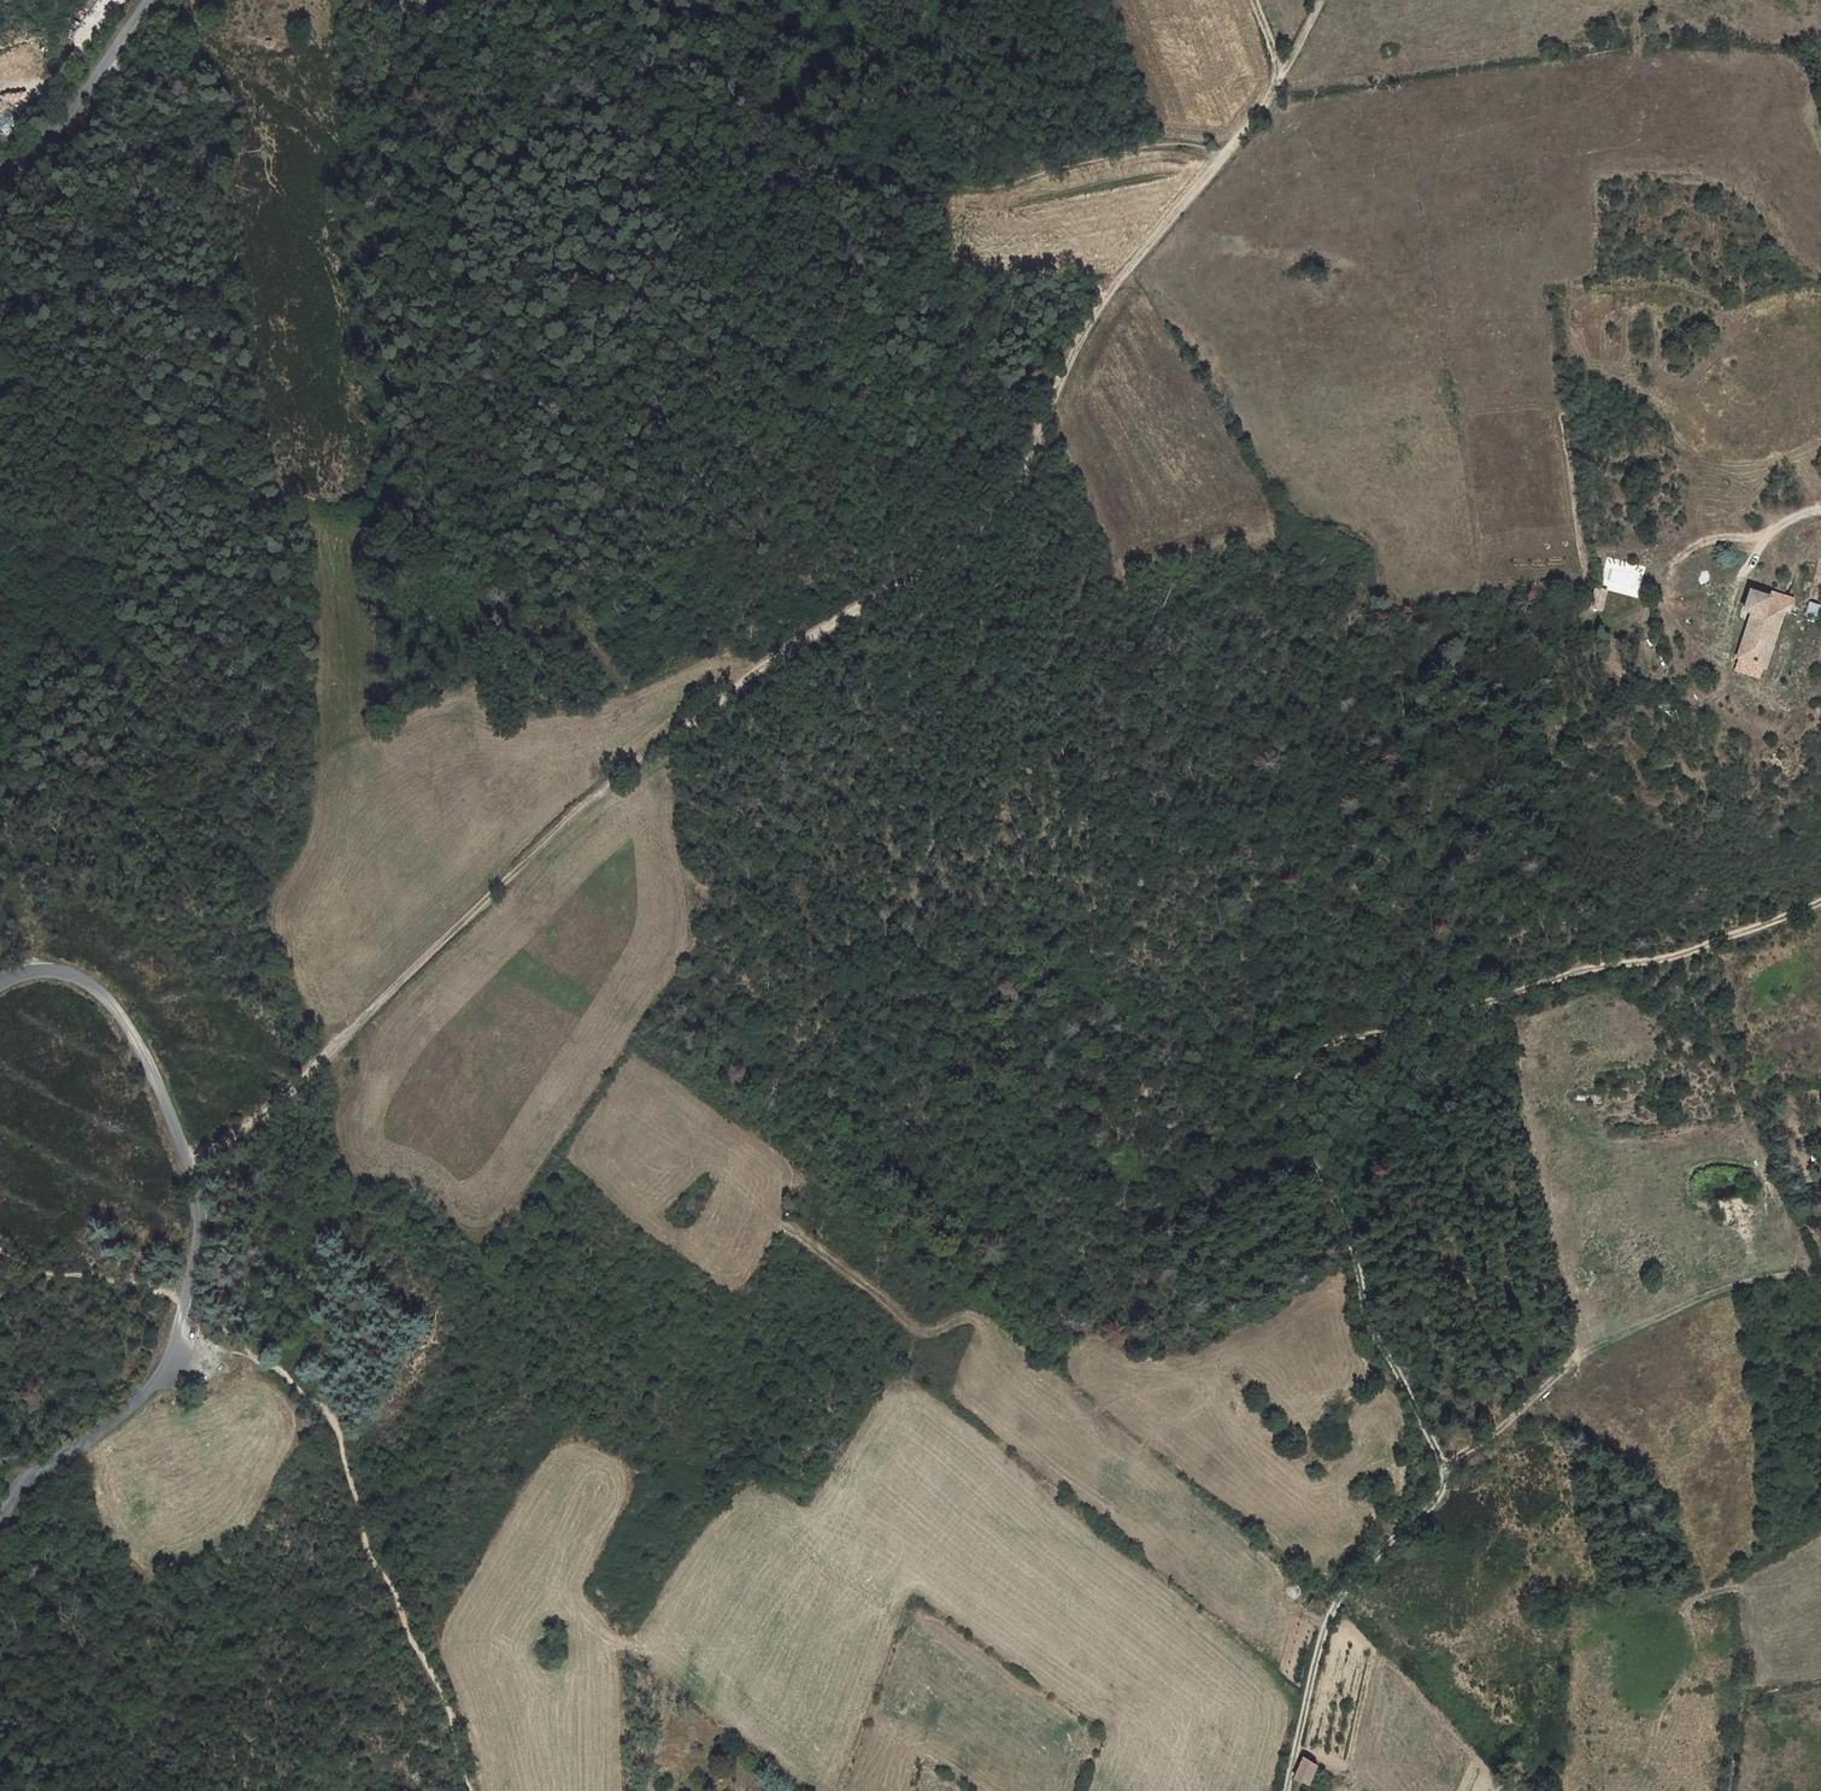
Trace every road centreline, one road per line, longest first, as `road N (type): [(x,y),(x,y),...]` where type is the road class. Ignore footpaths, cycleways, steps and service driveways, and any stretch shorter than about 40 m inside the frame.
road 1 (track): [(190,1161),(222,1146),(291,1091),(584,805),(752,673),(946,559),(992,519),(1023,481),(1044,414),(1092,319),(1226,154)]
road 2 (track): [(1444,1468),(1364,1312),(1348,1227),(1286,1114),(1286,1096),(1338,1042),(1412,1028),(1584,970),(1682,954),(1820,901)]
road 3 (unclassified): [(0,1533),(34,1474),(143,1400),(172,1354),(199,1230),(190,1161),(110,997),(54,968),(0,987)]
road 4 (track): [(1820,1275),(1751,1280),(1579,1355),(1444,1468)]
road 5 (track): [(1444,1468),(1438,1500),(1356,1572),(1328,1614),(1282,1790)]
road 6 (residential): [(5,163),(44,147),(149,0)]

